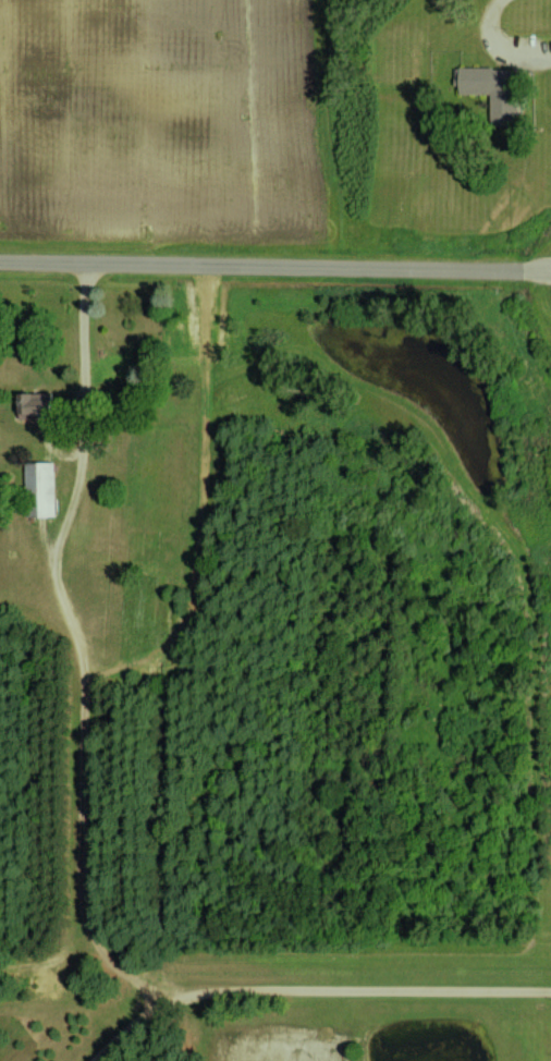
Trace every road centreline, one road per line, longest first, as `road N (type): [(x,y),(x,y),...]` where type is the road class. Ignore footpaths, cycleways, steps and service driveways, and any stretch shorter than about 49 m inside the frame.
road 1 (residential): [(0,261),(550,271)]

